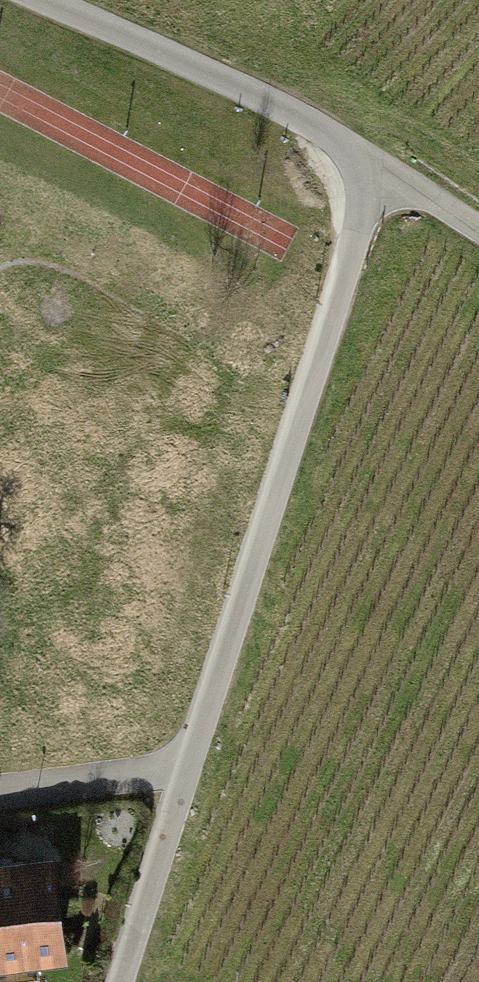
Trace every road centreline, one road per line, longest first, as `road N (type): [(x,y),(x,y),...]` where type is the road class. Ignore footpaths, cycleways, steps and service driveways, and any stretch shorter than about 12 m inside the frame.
road 1 (residential): [(184,765),(369,161)]
road 2 (residential): [(37,0),(369,161)]
road 3 (residential): [(118,981),(184,765)]
road 4 (residential): [(184,765),(0,792)]
road 5 (residential): [(369,161),(478,230)]

